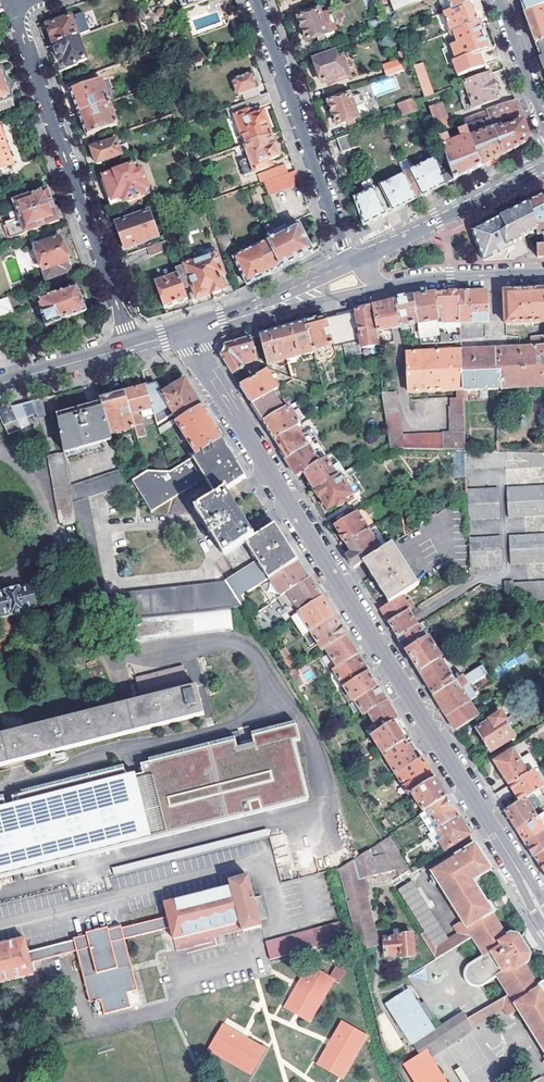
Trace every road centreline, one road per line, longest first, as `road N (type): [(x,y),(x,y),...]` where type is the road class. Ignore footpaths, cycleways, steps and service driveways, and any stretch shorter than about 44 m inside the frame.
road 1 (tertiary): [(525,882),(202,366),(189,330)]
road 2 (residential): [(131,346),(12,4)]
road 3 (residential): [(257,0),(349,262)]
road 4 (secondary): [(543,165),(349,262)]
road 5 (secondary): [(379,287),(543,271)]
road 6 (secondary): [(131,346),(0,384)]
road 7 (residential): [(543,124),(499,0)]

